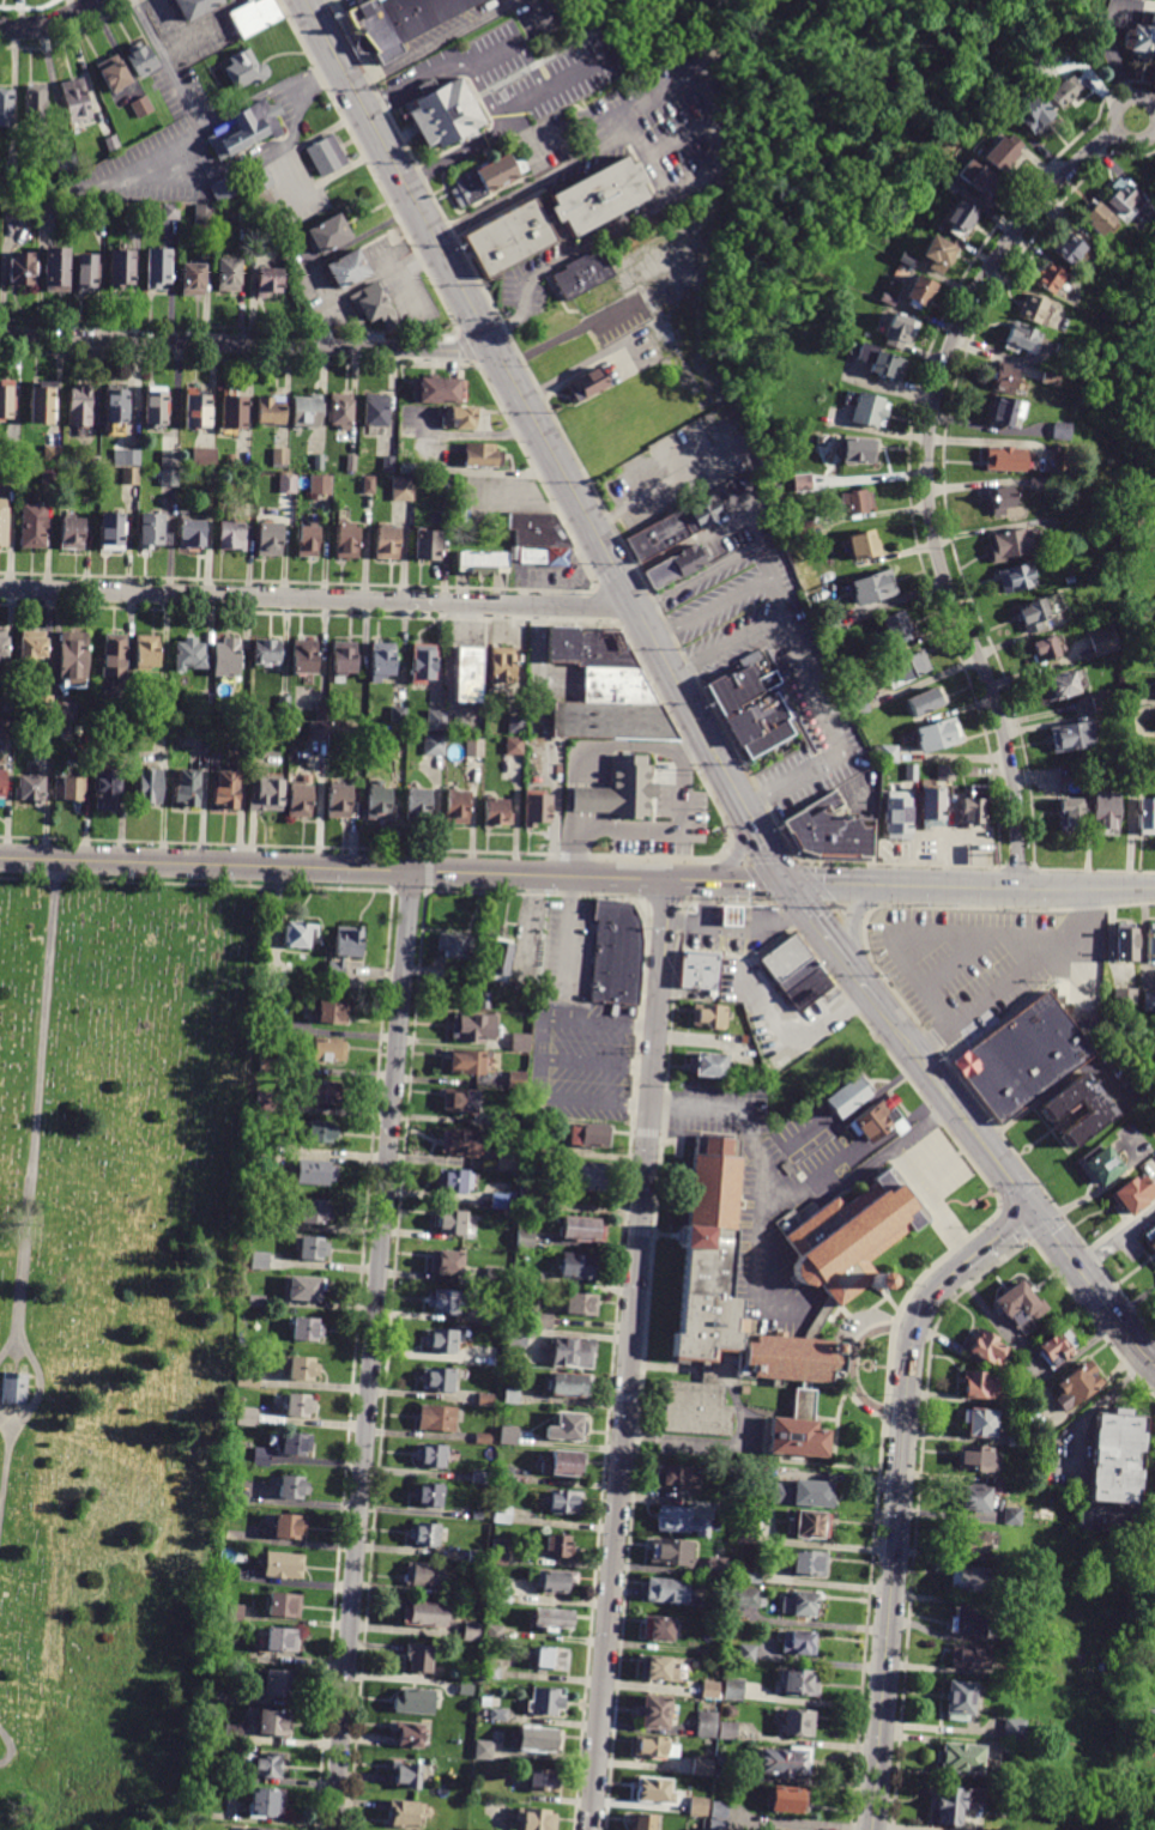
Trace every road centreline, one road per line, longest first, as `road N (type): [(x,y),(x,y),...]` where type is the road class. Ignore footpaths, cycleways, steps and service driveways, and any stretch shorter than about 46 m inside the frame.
road 1 (residential): [(333,1829),(412,871)]
road 2 (residential): [(591,1829),(669,879)]
road 3 (secondary): [(733,786),(302,0)]
road 4 (residential): [(1017,886),(1006,745),(931,526),(930,422),(945,359),(990,269),(1050,190),(1107,137)]
road 5 (residential): [(629,601),(592,608),(0,589)]
road 6 (tertiary): [(609,877),(0,858)]
road 7 (residential): [(872,1829),(912,1337),(926,1301),(962,1267)]
road 8 (residential): [(489,343),(455,351),(0,339)]
road 9 (secondary): [(1154,1369),(872,998)]
road 10 (residential): [(1017,886),(786,880)]
road 11 (tertiary): [(786,880),(609,877)]
road 12 (secondary): [(872,998),(786,880)]
road 13 (residential): [(1154,887),(1017,886)]

